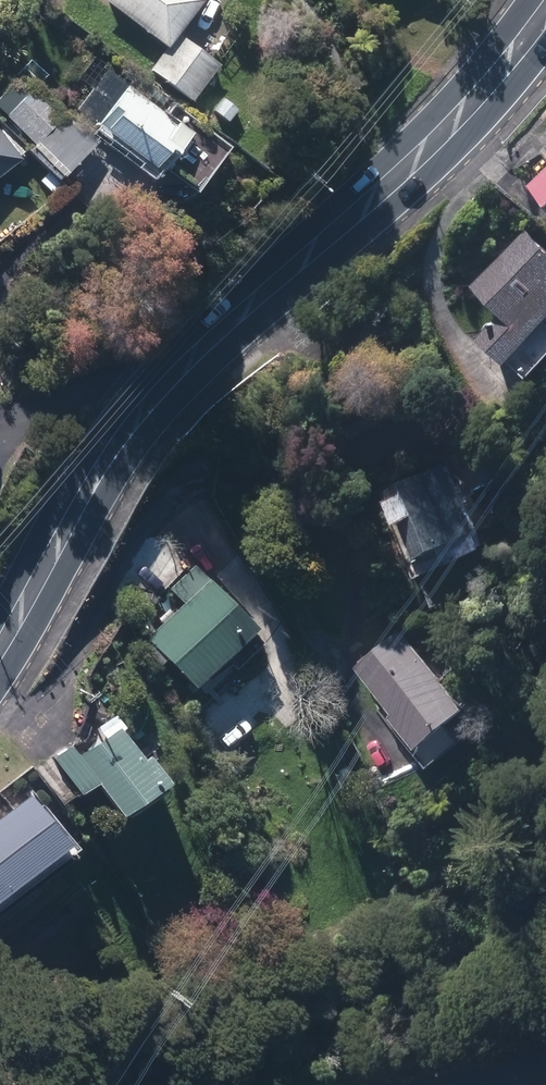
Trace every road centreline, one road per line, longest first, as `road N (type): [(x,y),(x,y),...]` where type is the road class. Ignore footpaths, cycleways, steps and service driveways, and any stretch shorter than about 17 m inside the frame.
road 1 (secondary): [(0,621),(167,376),(545,13)]

